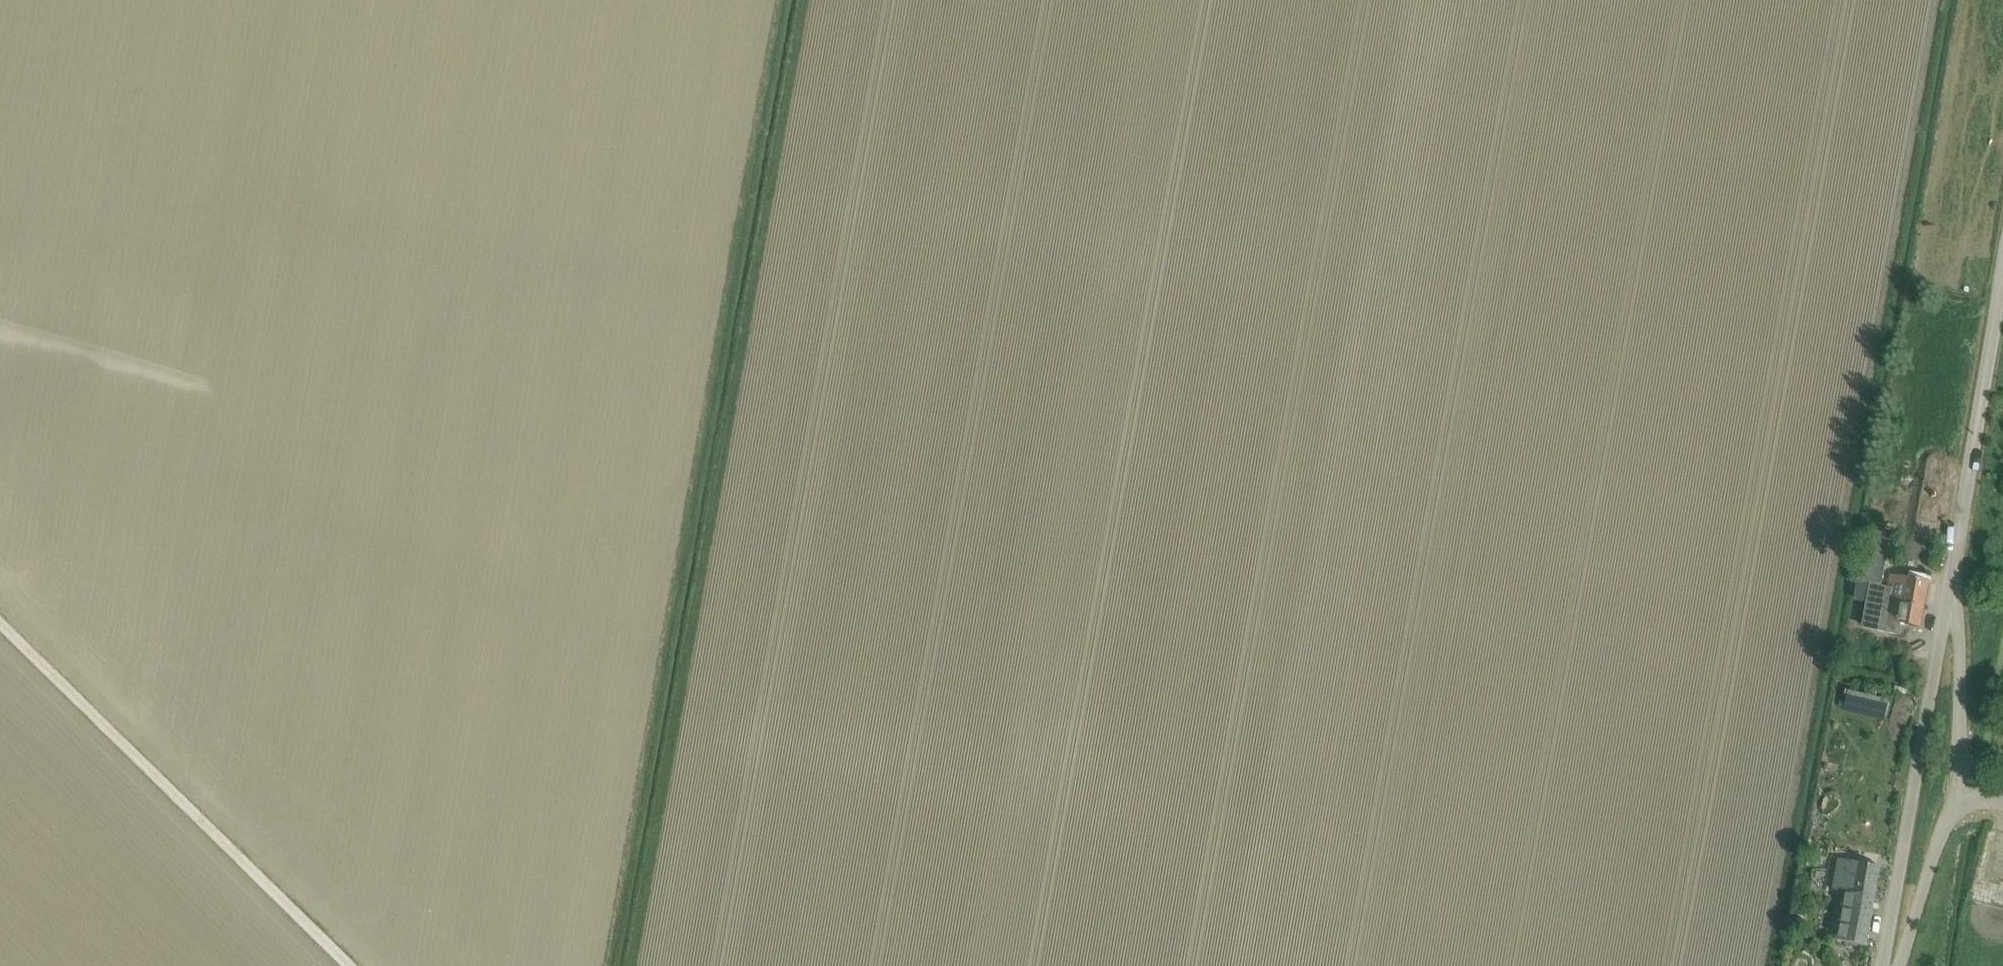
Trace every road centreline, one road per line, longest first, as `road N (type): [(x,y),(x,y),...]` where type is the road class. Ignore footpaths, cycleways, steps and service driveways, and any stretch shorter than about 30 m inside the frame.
road 1 (unclassified): [(1887,965),(1953,576)]
road 2 (unclassified): [(1953,576),(2002,287)]
road 3 (unclassified): [(1961,789),(1953,576)]
road 4 (unclassified): [(1897,965),(1961,789)]

